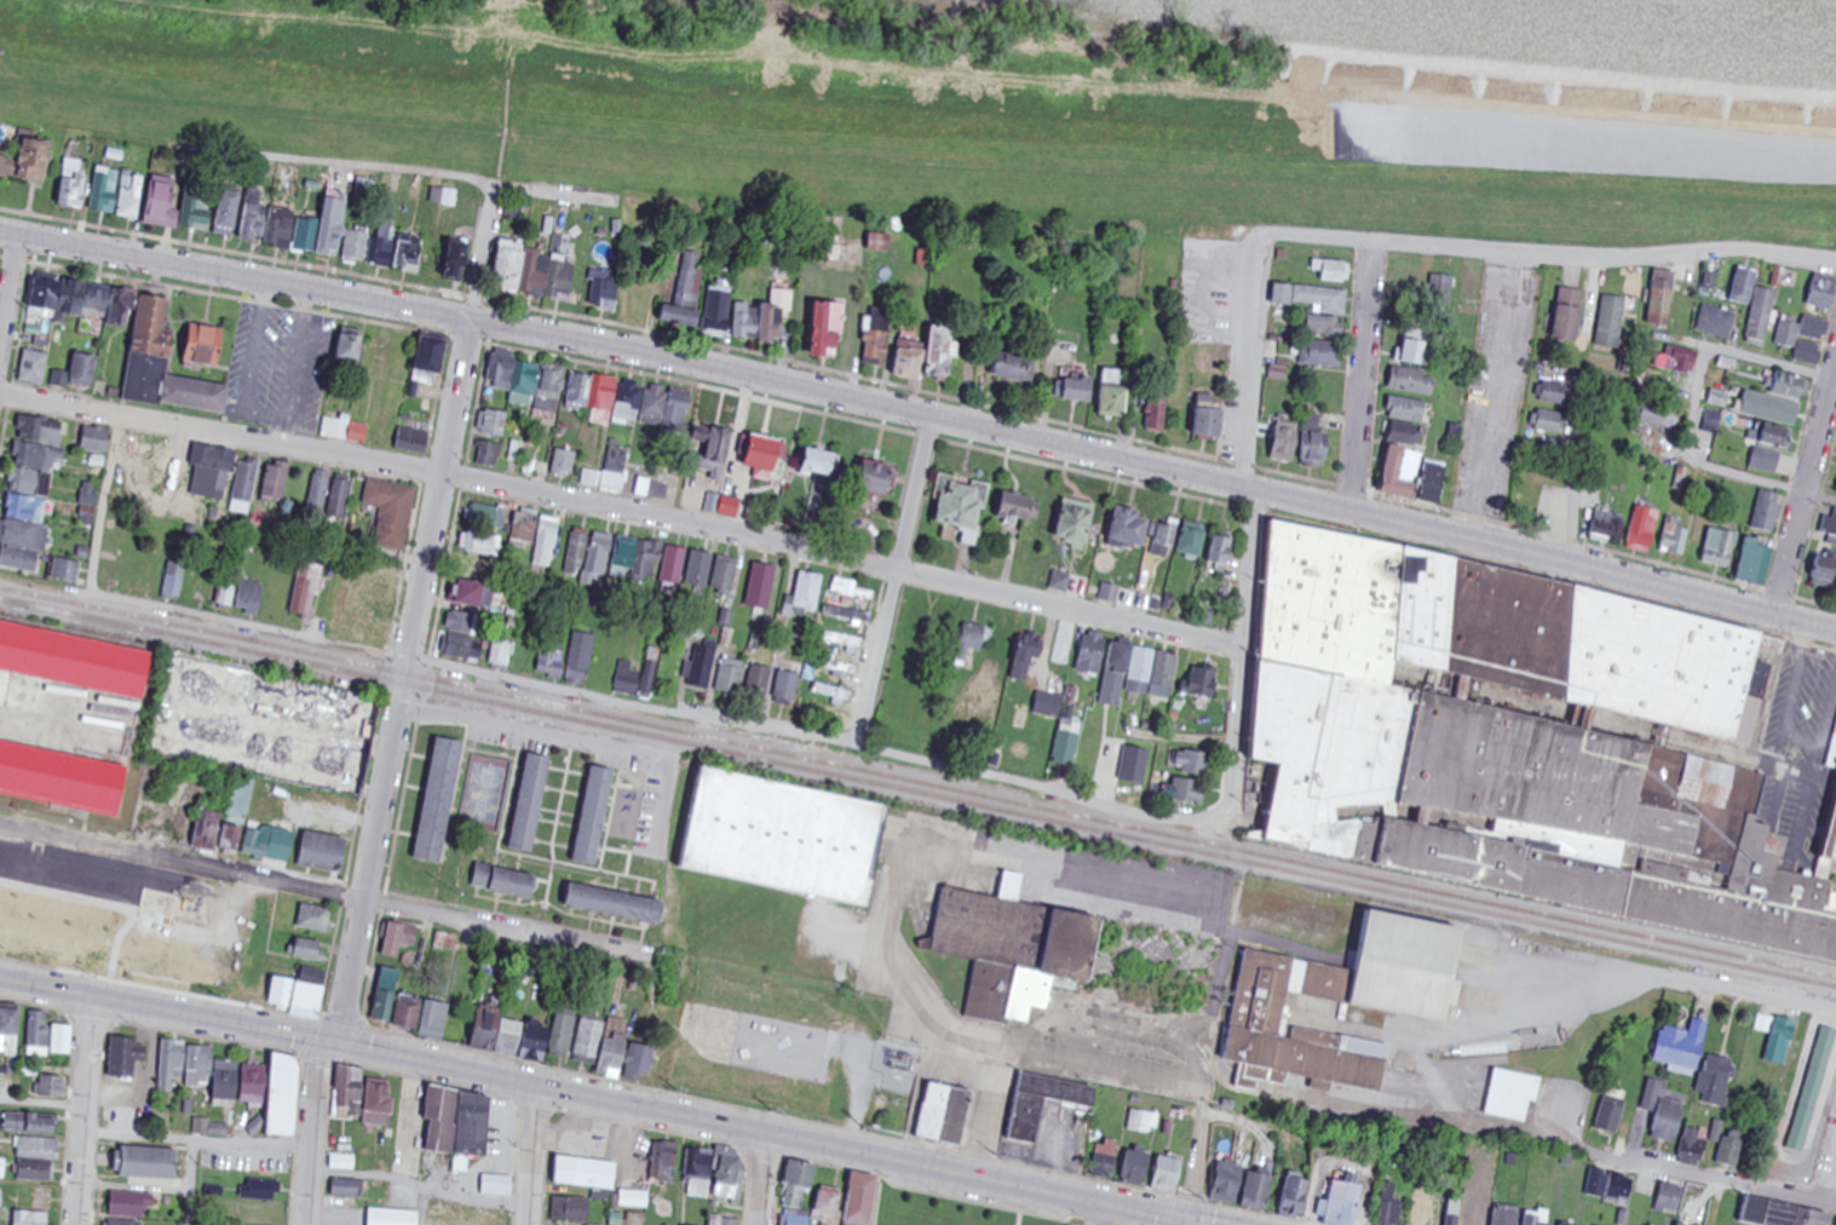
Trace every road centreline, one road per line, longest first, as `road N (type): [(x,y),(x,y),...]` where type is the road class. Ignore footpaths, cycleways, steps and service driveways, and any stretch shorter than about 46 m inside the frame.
road 1 (secondary): [(1835,631),(932,419),(470,320),(0,232)]
road 2 (secondary): [(1185,1220),(0,979)]
road 3 (residential): [(334,1045),(493,184)]
road 4 (residential): [(1242,645),(441,475)]
road 5 (residential): [(92,594),(858,743)]
road 6 (residential): [(858,743),(1147,813),(1207,818),(1226,807),(1234,793),(1255,490)]
road 7 (residential): [(627,949),(0,822)]
road 8 (residential): [(1835,264),(1740,252),(1605,260),(1374,245)]
road 9 (residential): [(441,475),(0,394)]
road 10 (residential): [(615,201),(192,149)]
road 11 (residential): [(1374,245),(1255,236),(1239,487)]
road 12 (residential): [(1803,494),(1690,462),(1708,356),(1715,349),(1832,381)]
road 13 (residential): [(858,743),(932,419)]
road 14 (residential): [(1549,562),(1605,260)]
road 15 (residential): [(395,715),(470,720),(668,757)]
road 16 (residential): [(1352,512),(1374,245)]
road 17 (residential): [(1773,615),(1835,367)]
road 18 (residential): [(1835,1203),(1592,1151)]
road 19 (residential): [(76,1224),(93,997)]
road 20 (residential): [(306,1224),(317,1041)]
road 21 (residential): [(1835,1013),(1665,976)]
road 22 (residential): [(530,1224),(540,1087)]

